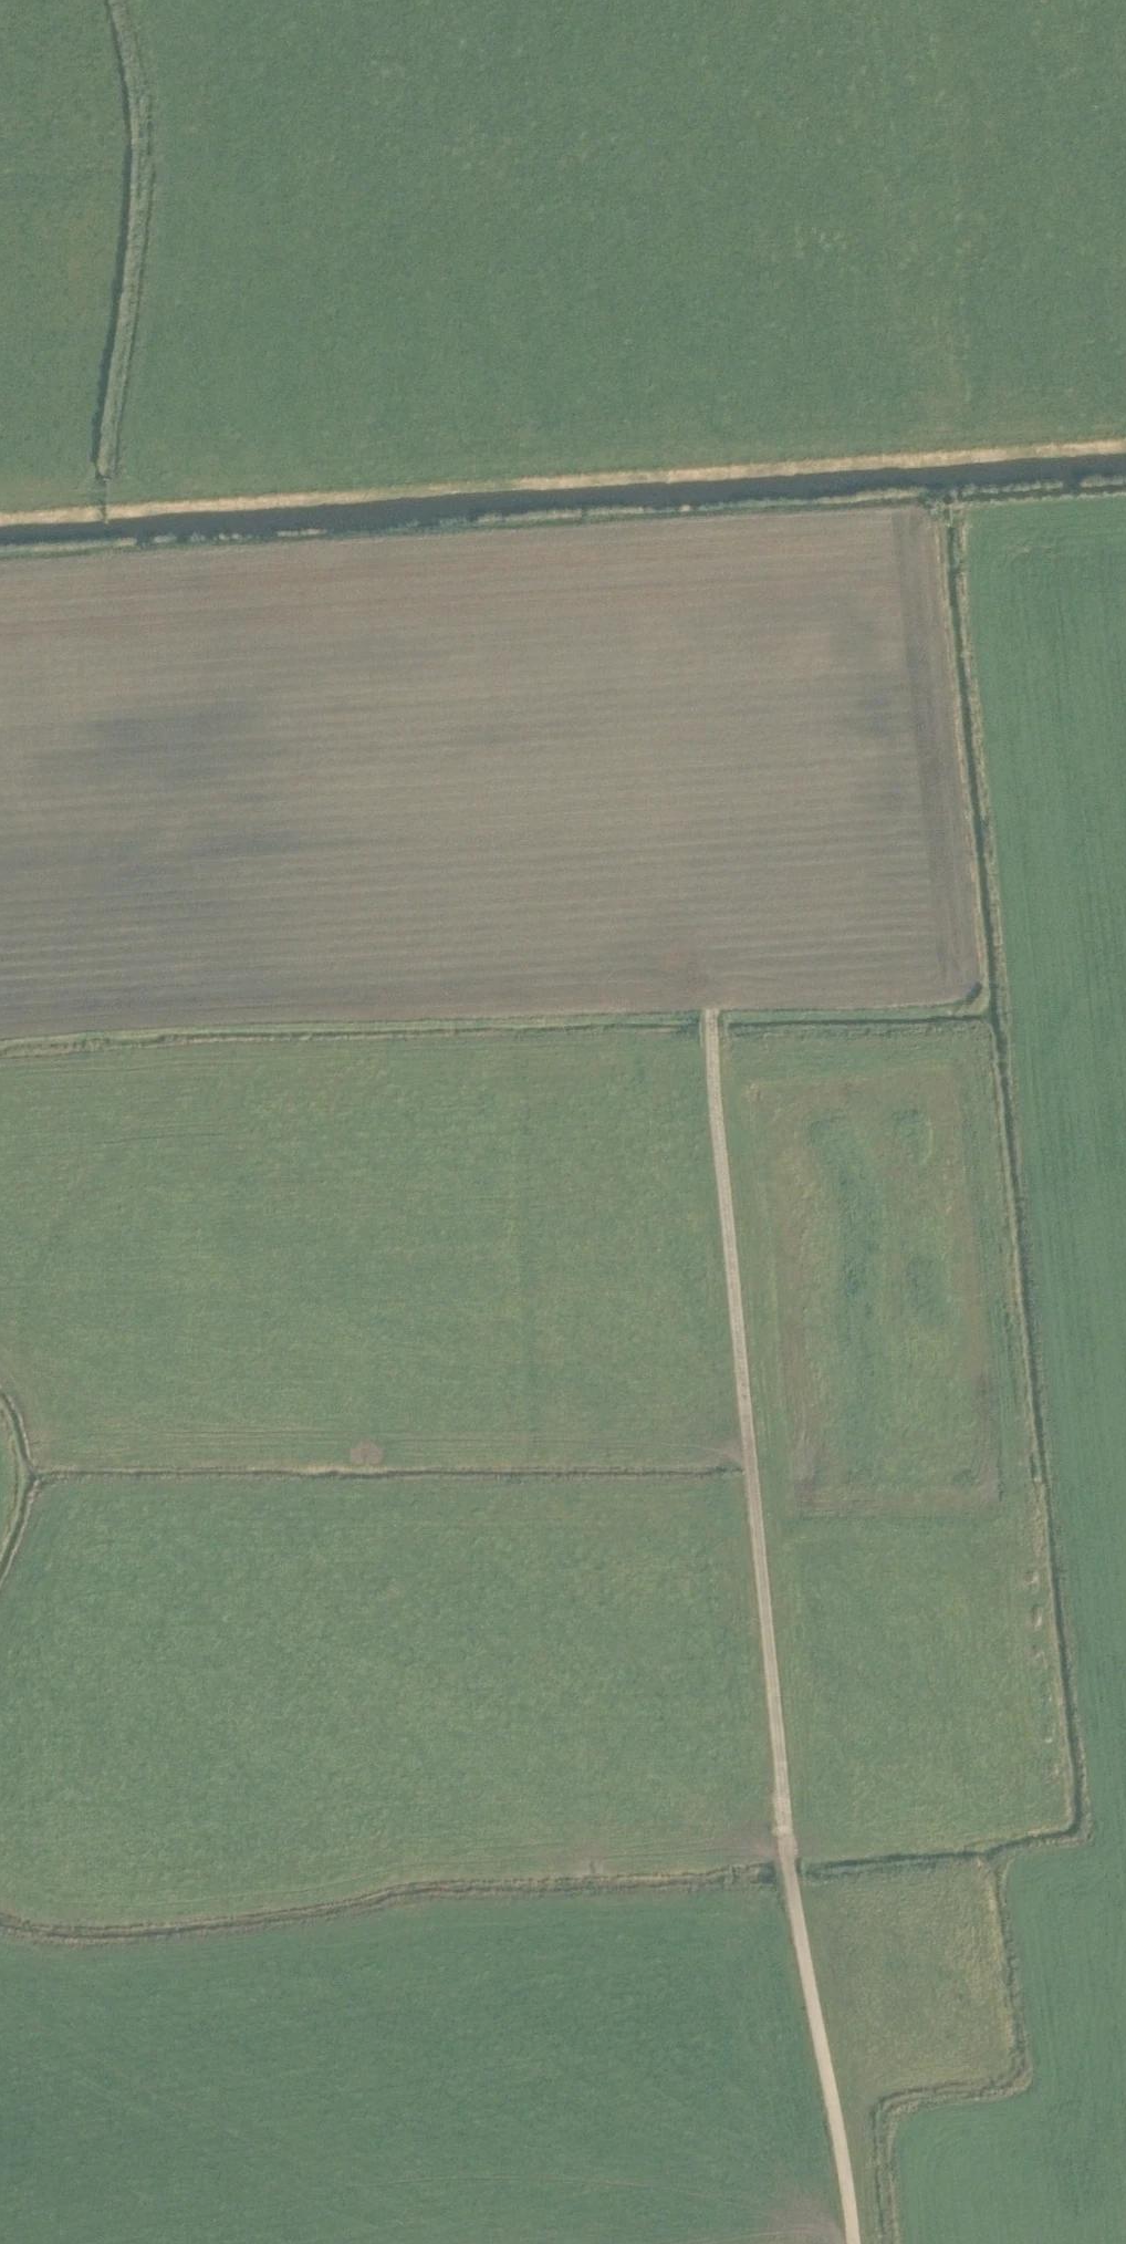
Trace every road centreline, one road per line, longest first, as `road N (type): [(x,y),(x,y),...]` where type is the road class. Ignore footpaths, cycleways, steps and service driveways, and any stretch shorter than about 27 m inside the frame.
road 1 (track): [(852,2243),(844,2106),(736,1529),(712,993)]

